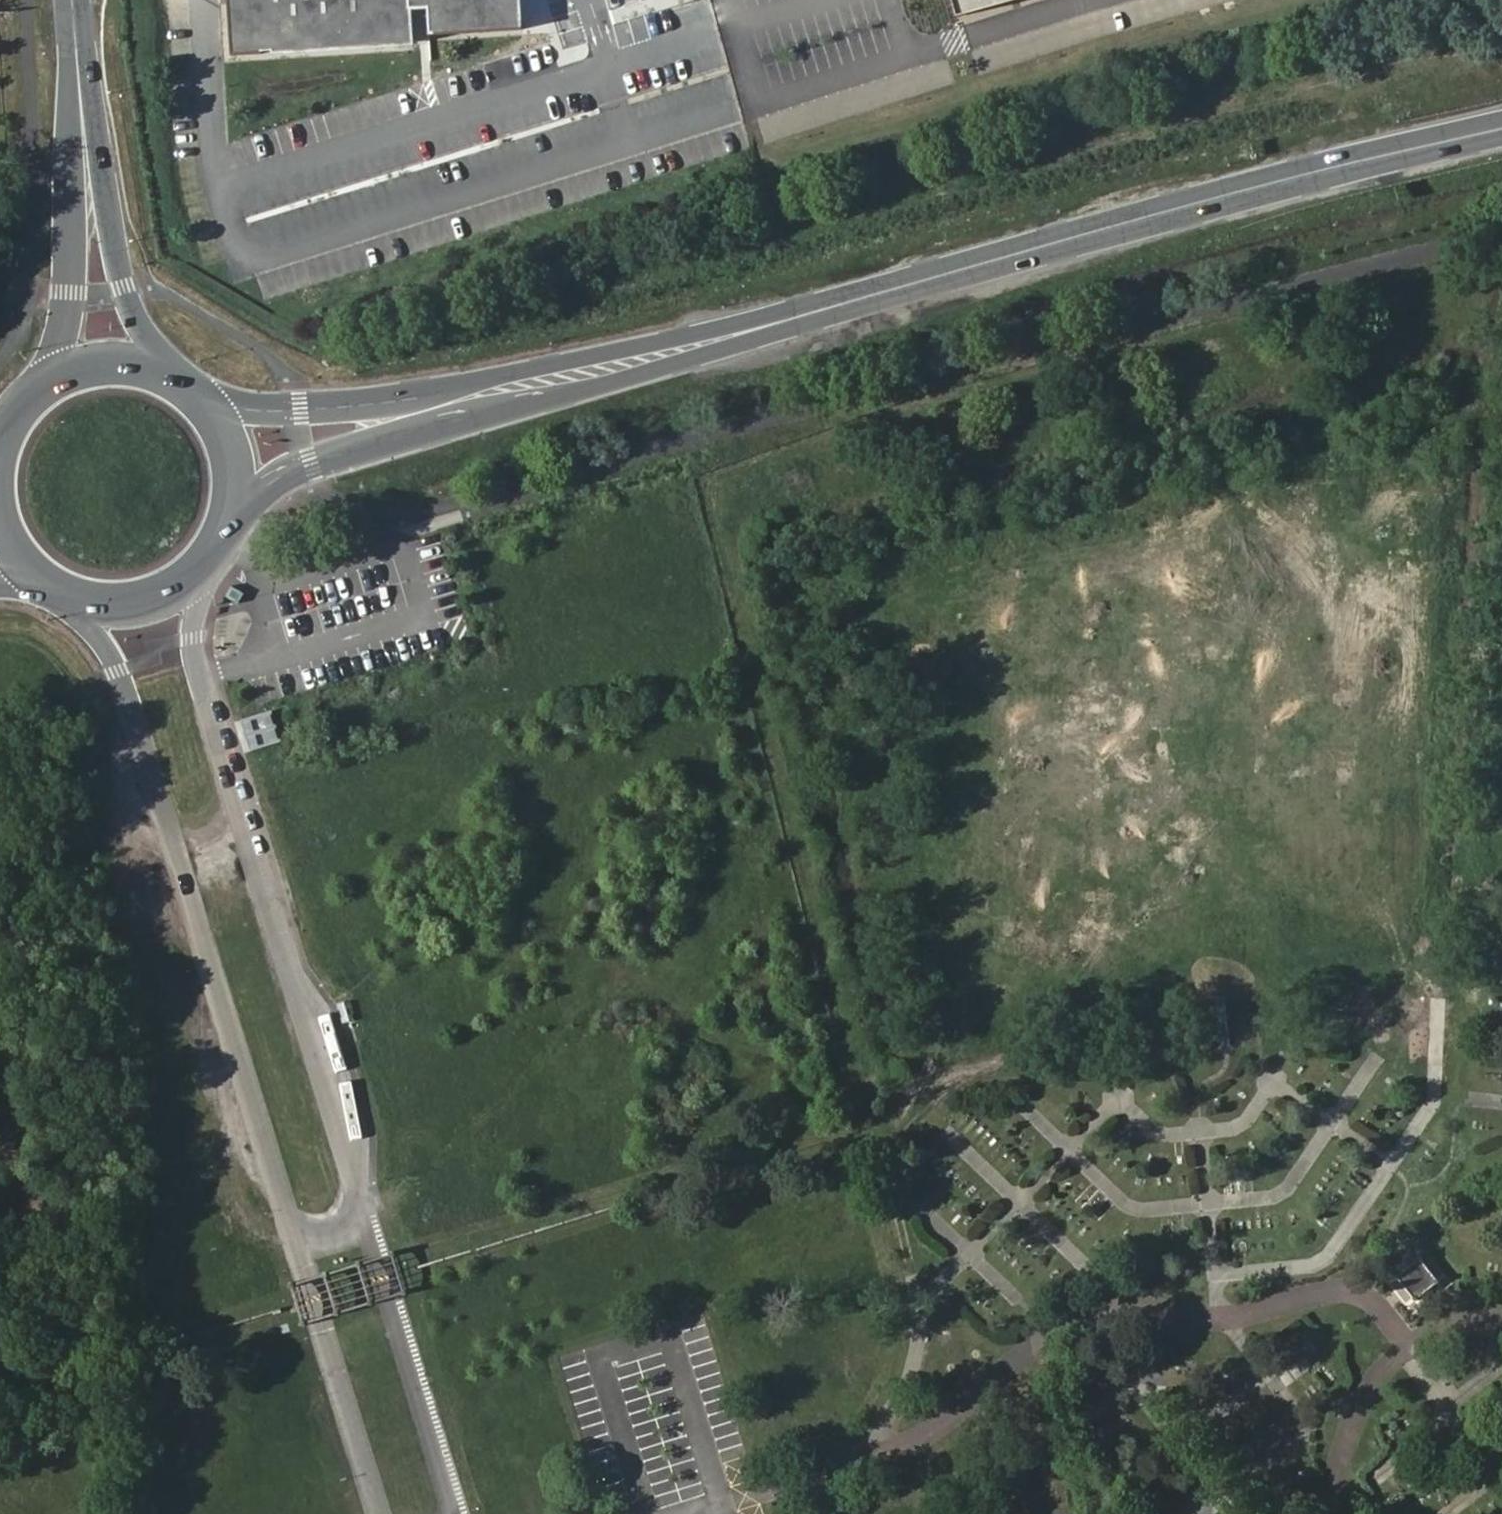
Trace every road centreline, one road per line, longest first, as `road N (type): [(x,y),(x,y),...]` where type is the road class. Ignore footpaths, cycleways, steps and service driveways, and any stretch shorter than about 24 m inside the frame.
road 1 (primary): [(1501,129),(532,385)]
road 2 (primary): [(532,385),(286,407),(191,387)]
road 3 (primary): [(227,529),(309,464),(426,430),(532,385)]
road 4 (primary): [(84,126),(71,325),(30,395)]
road 5 (primary): [(174,376),(123,285),(84,126)]
road 6 (primary): [(57,588),(131,602),(167,591),(198,570),(227,529)]
road 7 (primary): [(227,529),(236,491),(233,452),(217,416),(191,387)]
road 8 (primary): [(174,376),(137,363),(99,362),(62,373),(30,395)]
road 9 (primary): [(84,126),(69,0)]

